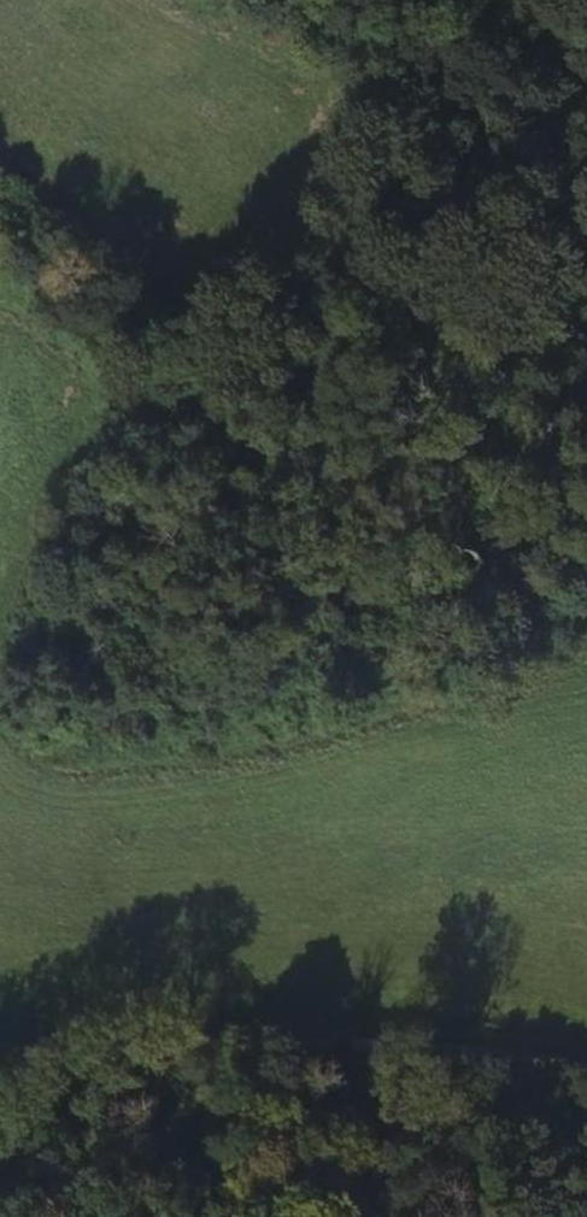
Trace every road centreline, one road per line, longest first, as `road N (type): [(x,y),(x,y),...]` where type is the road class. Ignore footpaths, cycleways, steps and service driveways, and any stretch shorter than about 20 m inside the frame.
road 1 (track): [(0,1053),(417,1051),(586,1071)]

